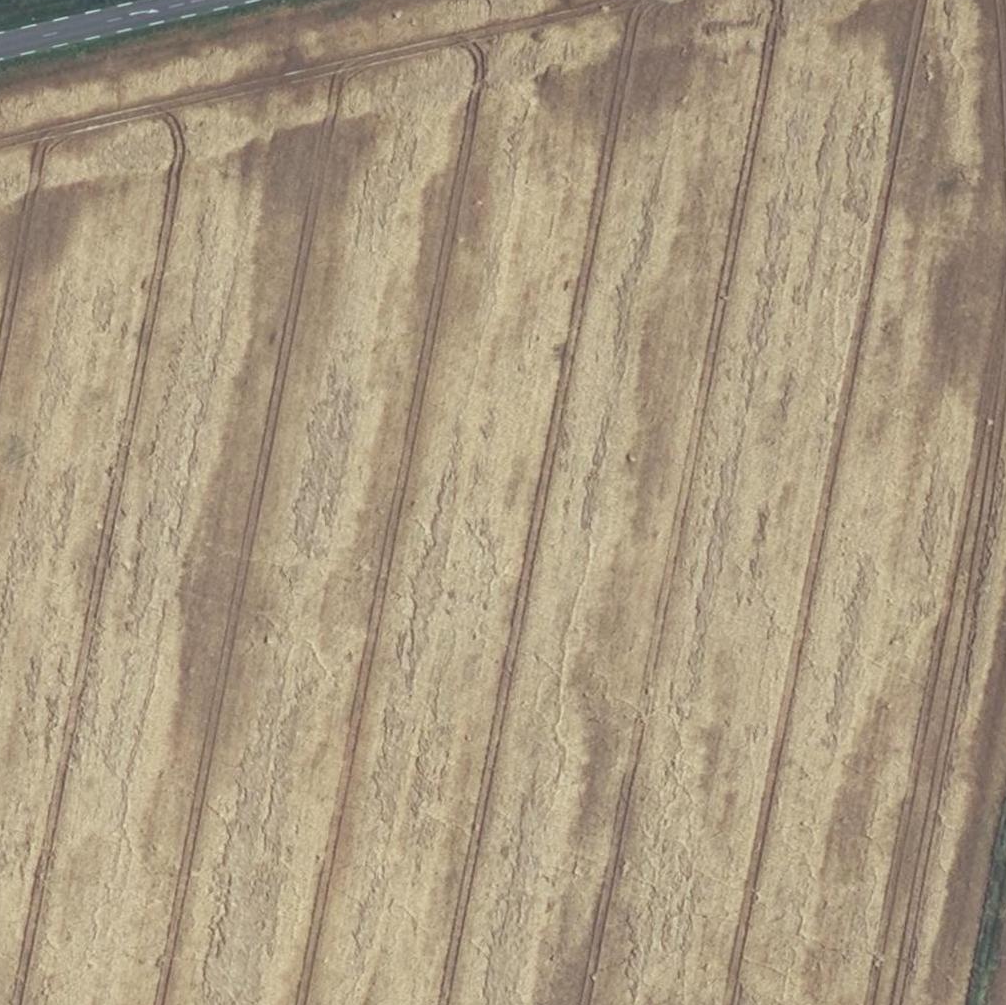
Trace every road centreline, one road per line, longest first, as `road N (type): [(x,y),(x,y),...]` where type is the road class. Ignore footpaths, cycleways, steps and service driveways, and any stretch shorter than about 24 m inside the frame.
road 1 (secondary): [(0,46),(198,0)]

